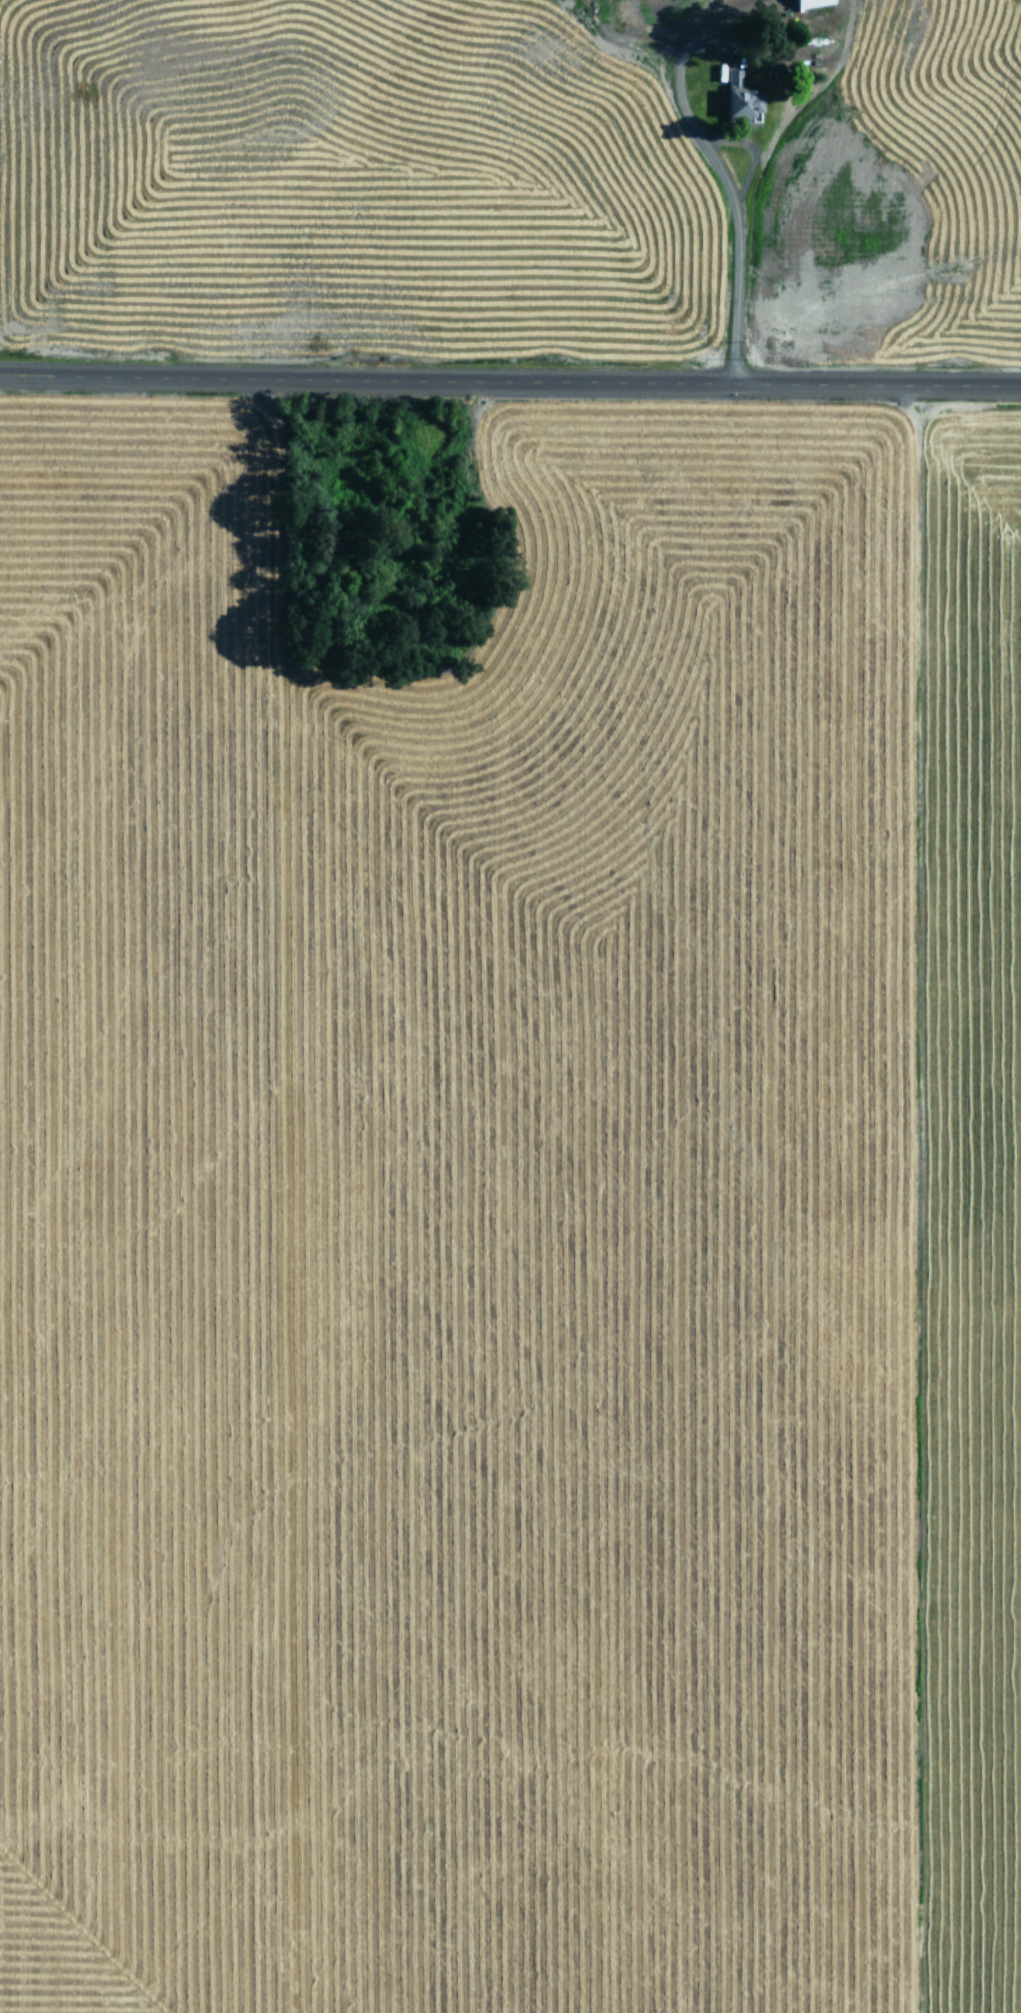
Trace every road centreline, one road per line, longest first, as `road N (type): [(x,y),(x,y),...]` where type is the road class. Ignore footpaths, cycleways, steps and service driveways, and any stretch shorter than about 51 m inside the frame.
road 1 (tertiary): [(1020,388),(0,375)]

